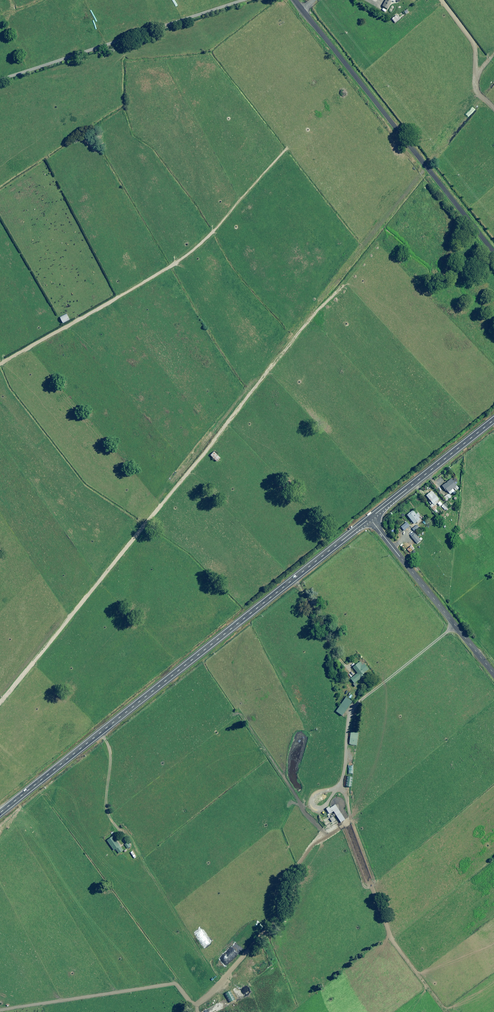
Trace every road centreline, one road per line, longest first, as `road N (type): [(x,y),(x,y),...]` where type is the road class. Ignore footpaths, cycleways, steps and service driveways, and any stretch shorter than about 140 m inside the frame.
road 1 (primary): [(370,518),(0,813)]
road 2 (unclassified): [(294,0),(493,254)]
road 3 (unclassified): [(370,518),(493,674)]
road 4 (primary): [(493,420),(370,518)]

